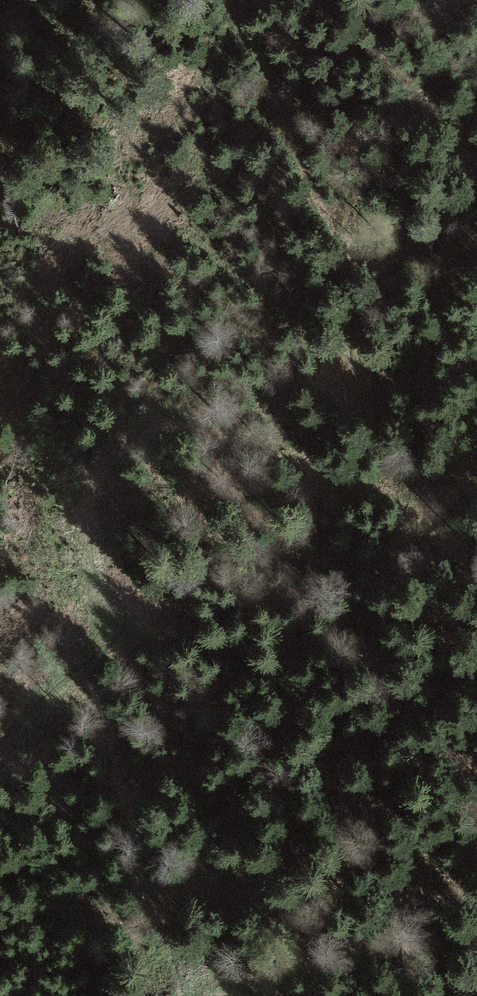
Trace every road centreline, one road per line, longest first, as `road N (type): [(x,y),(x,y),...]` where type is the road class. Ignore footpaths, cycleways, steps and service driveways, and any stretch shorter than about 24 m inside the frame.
road 1 (track): [(0,748),(51,692),(133,635),(184,636),(268,669),(337,725),(401,823),(451,995)]
road 2 (track): [(476,569),(420,516),(380,442),(358,389),(331,218),(234,0)]
road 3 (track): [(133,635),(99,572),(87,515),(95,476),(138,434),(160,426),(202,429),(420,516)]

